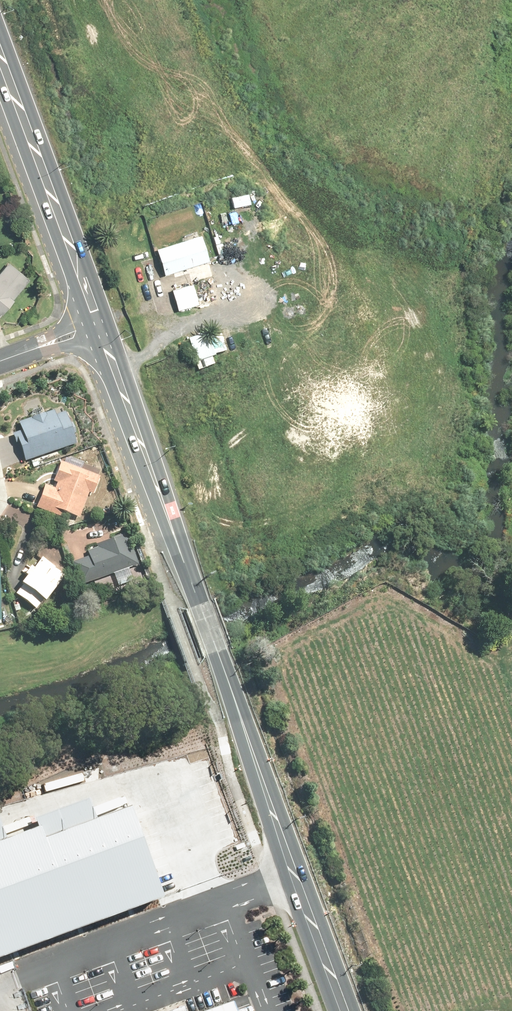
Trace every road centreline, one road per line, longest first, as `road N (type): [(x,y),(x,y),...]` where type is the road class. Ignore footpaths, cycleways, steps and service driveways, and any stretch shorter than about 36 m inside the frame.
road 1 (secondary): [(102,336),(343,1010)]
road 2 (secondary): [(0,60),(96,320)]

